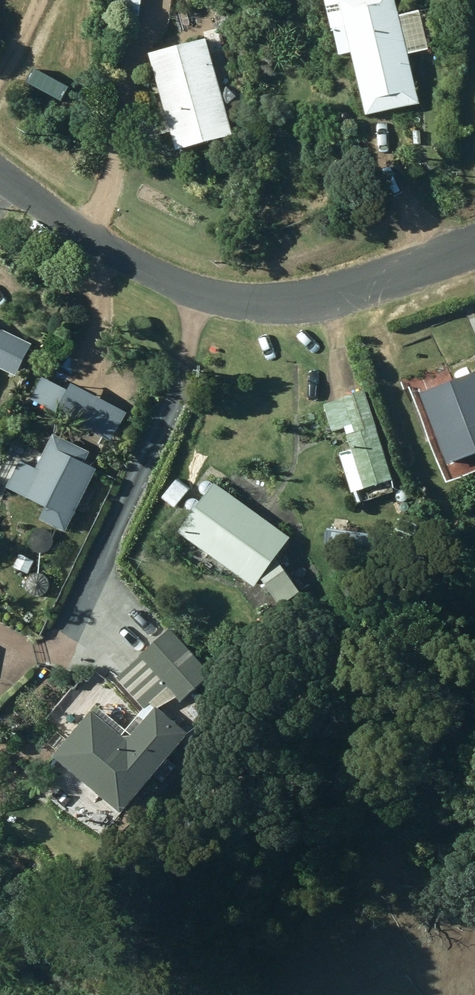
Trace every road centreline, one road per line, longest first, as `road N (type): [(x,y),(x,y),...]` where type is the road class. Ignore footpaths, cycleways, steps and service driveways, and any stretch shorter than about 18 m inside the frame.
road 1 (residential): [(474,245),(338,296),(225,300),(159,280),(82,235),(0,172)]

